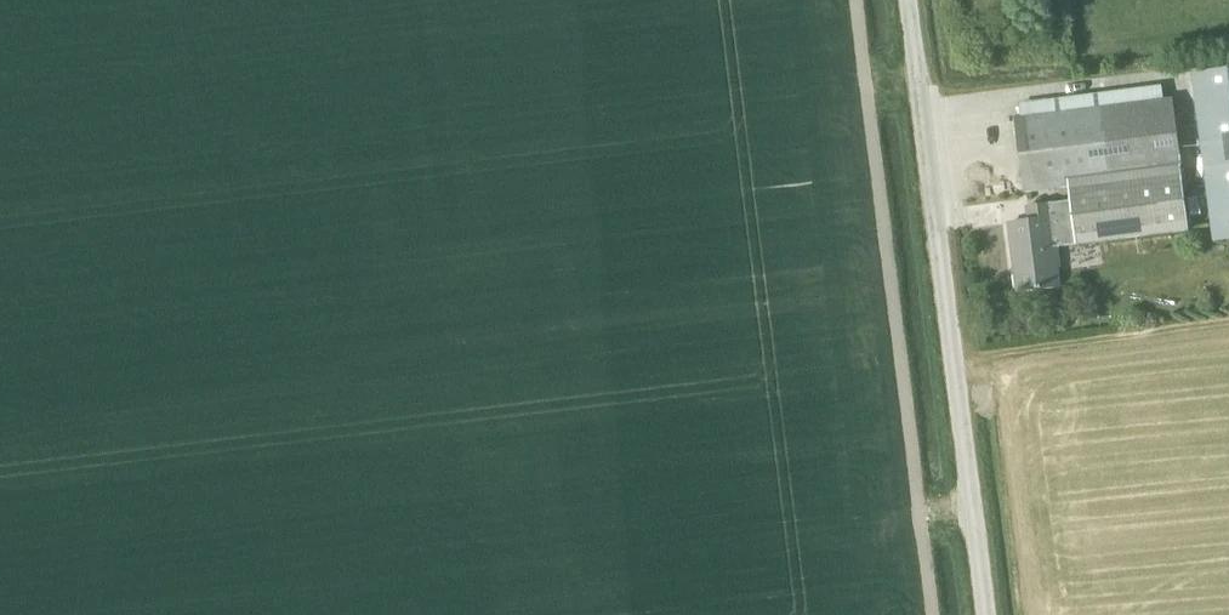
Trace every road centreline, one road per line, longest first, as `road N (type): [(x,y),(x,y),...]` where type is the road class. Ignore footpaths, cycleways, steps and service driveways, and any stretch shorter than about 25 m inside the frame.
road 1 (unclassified): [(983,614),(906,0)]

